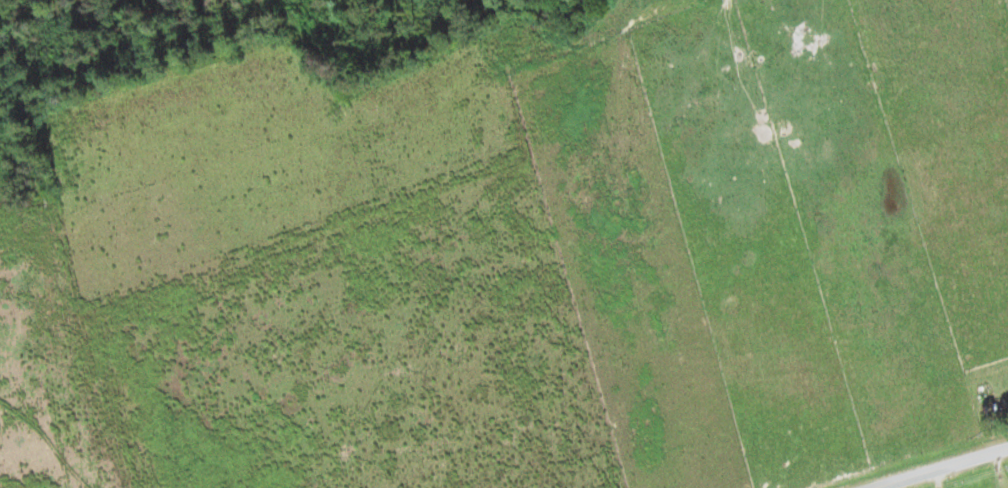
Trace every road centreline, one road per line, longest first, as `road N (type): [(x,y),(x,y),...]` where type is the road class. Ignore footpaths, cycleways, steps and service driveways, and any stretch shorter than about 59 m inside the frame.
road 1 (residential): [(879,487),(1007,449)]

